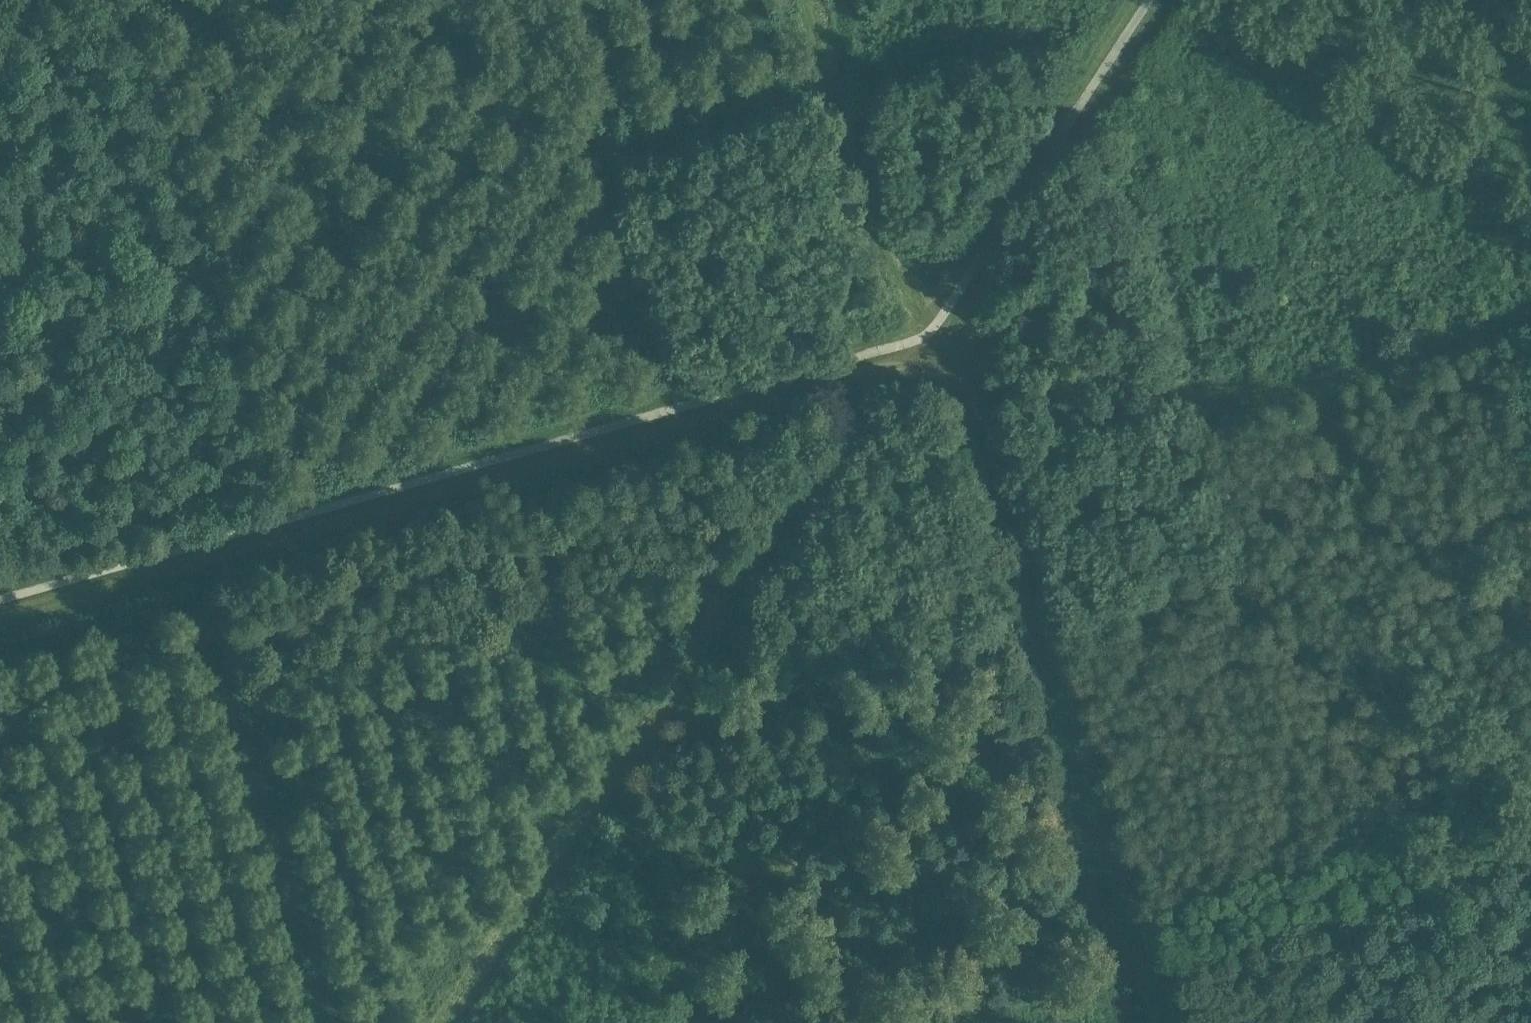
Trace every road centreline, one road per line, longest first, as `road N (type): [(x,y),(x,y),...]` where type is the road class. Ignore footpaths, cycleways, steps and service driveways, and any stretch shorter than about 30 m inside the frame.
road 1 (track): [(0,619),(942,348)]
road 2 (track): [(929,335),(967,372),(1161,1022)]

